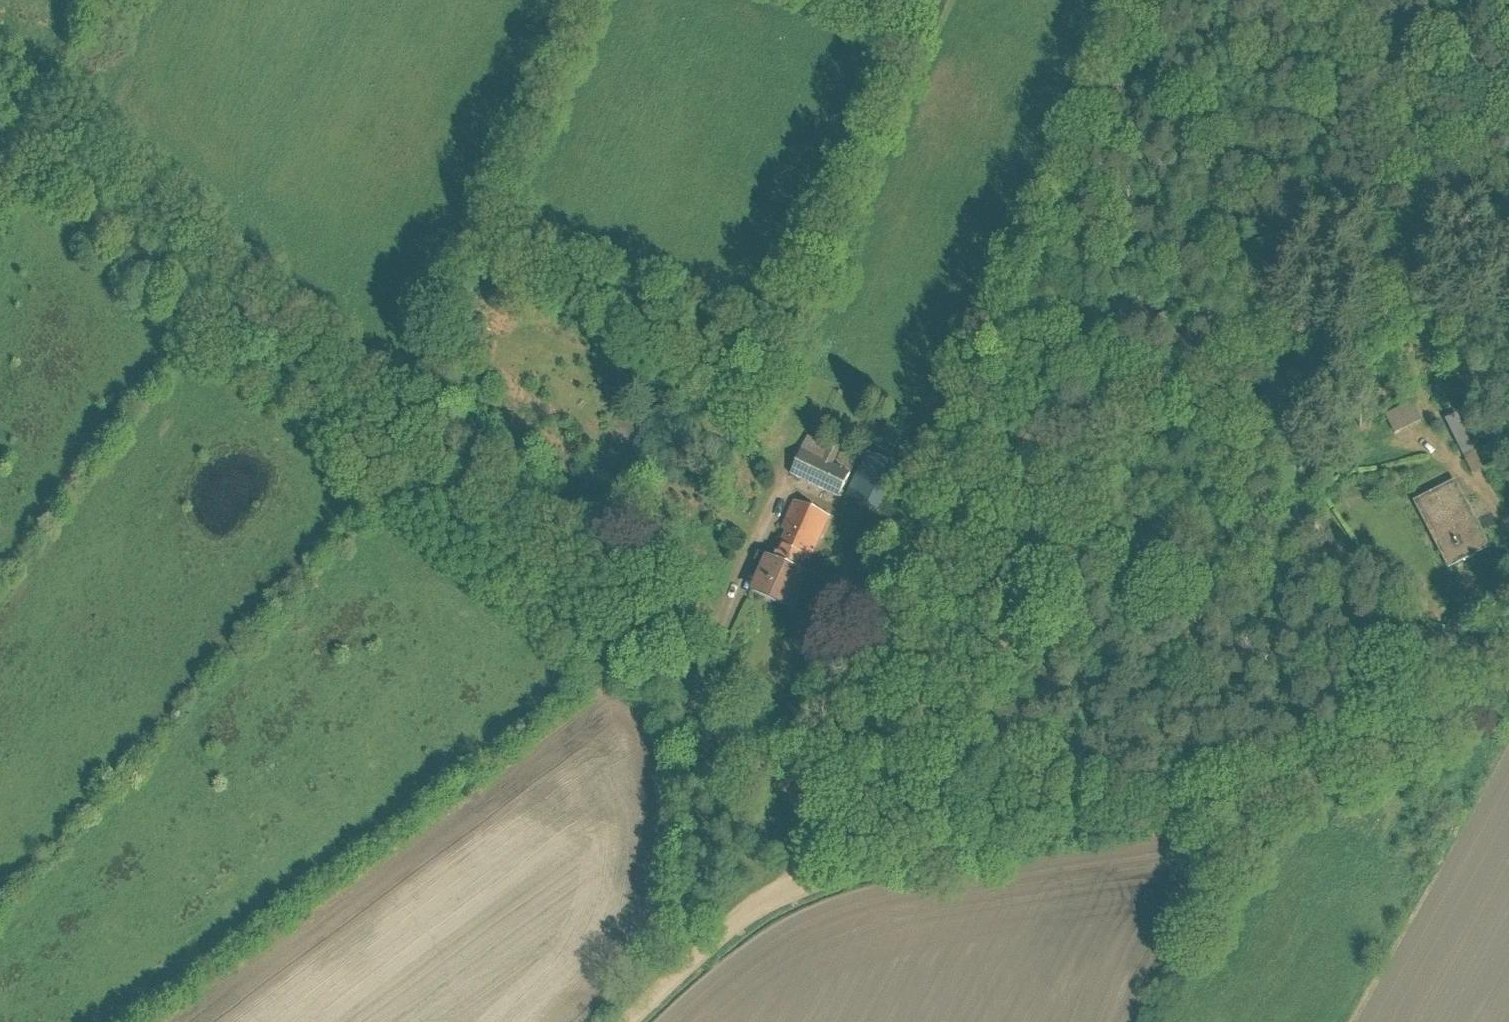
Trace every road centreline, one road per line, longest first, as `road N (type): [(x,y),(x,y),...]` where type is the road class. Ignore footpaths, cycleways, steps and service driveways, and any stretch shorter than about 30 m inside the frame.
road 1 (track): [(865,867),(1228,807),(1312,778),(1508,679)]
road 2 (track): [(786,892),(739,919),(628,1021)]

